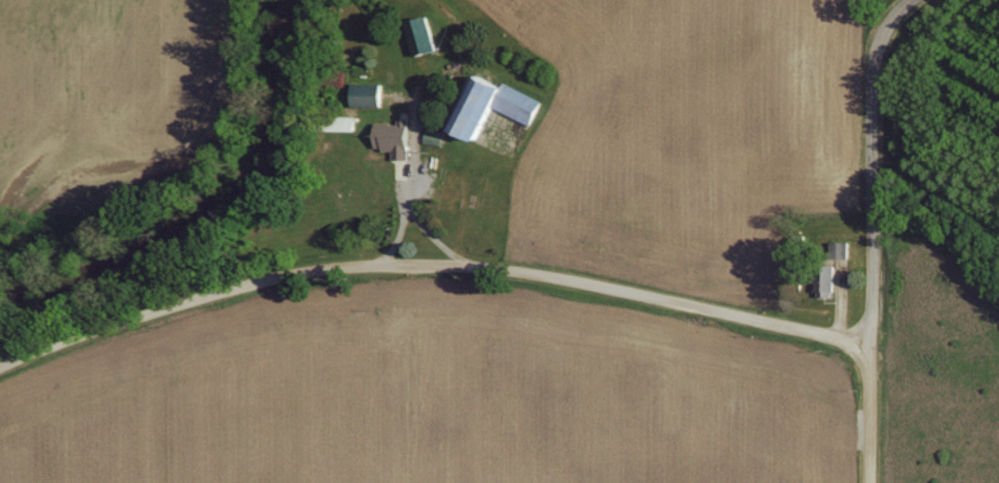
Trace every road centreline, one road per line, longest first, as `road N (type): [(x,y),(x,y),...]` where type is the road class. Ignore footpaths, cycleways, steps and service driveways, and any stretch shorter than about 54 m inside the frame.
road 1 (residential): [(872,348),(476,267),(379,263),(295,274),(65,337),(0,374)]
road 2 (tertiary): [(870,482),(877,42)]

